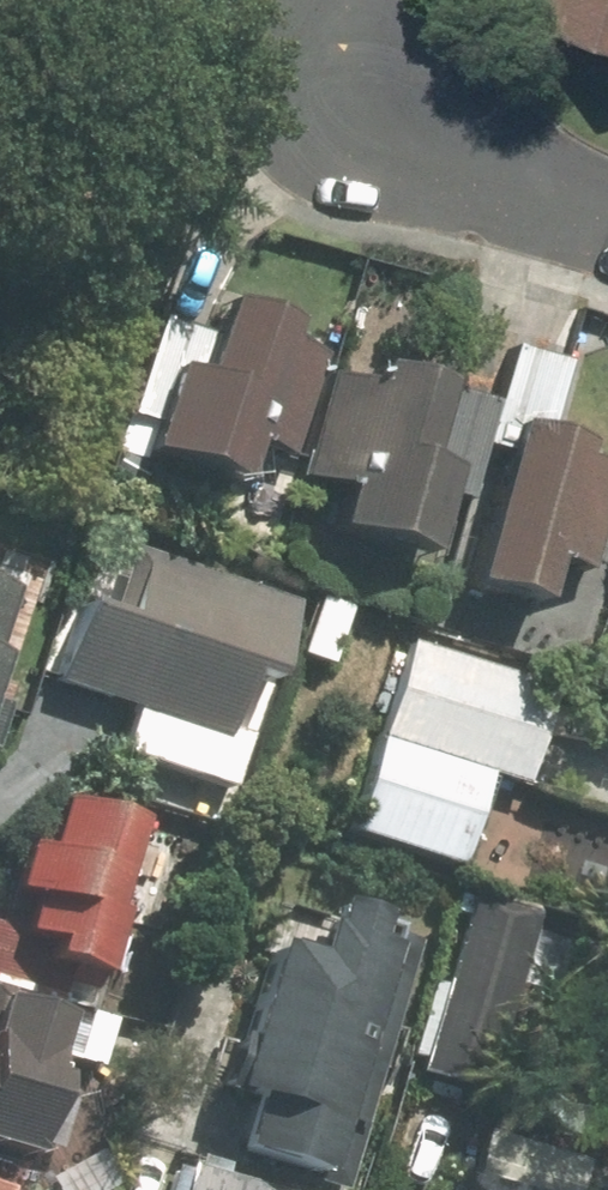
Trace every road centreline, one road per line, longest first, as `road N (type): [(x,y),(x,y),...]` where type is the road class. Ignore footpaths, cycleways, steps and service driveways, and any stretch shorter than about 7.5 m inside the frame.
road 1 (residential): [(607,218),(494,185),(361,85)]

